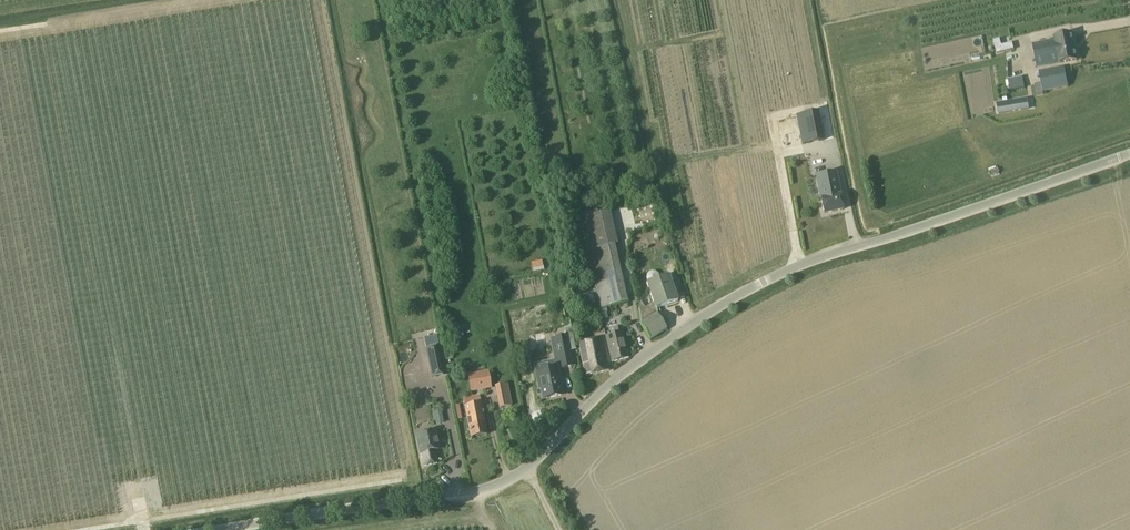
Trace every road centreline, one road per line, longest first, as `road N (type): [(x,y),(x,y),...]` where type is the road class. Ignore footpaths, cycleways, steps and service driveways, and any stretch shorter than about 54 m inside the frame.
road 1 (unclassified): [(522,477),(633,368),(760,286),(1129,156)]
road 2 (unclassified): [(275,529),(488,497),(522,477)]

